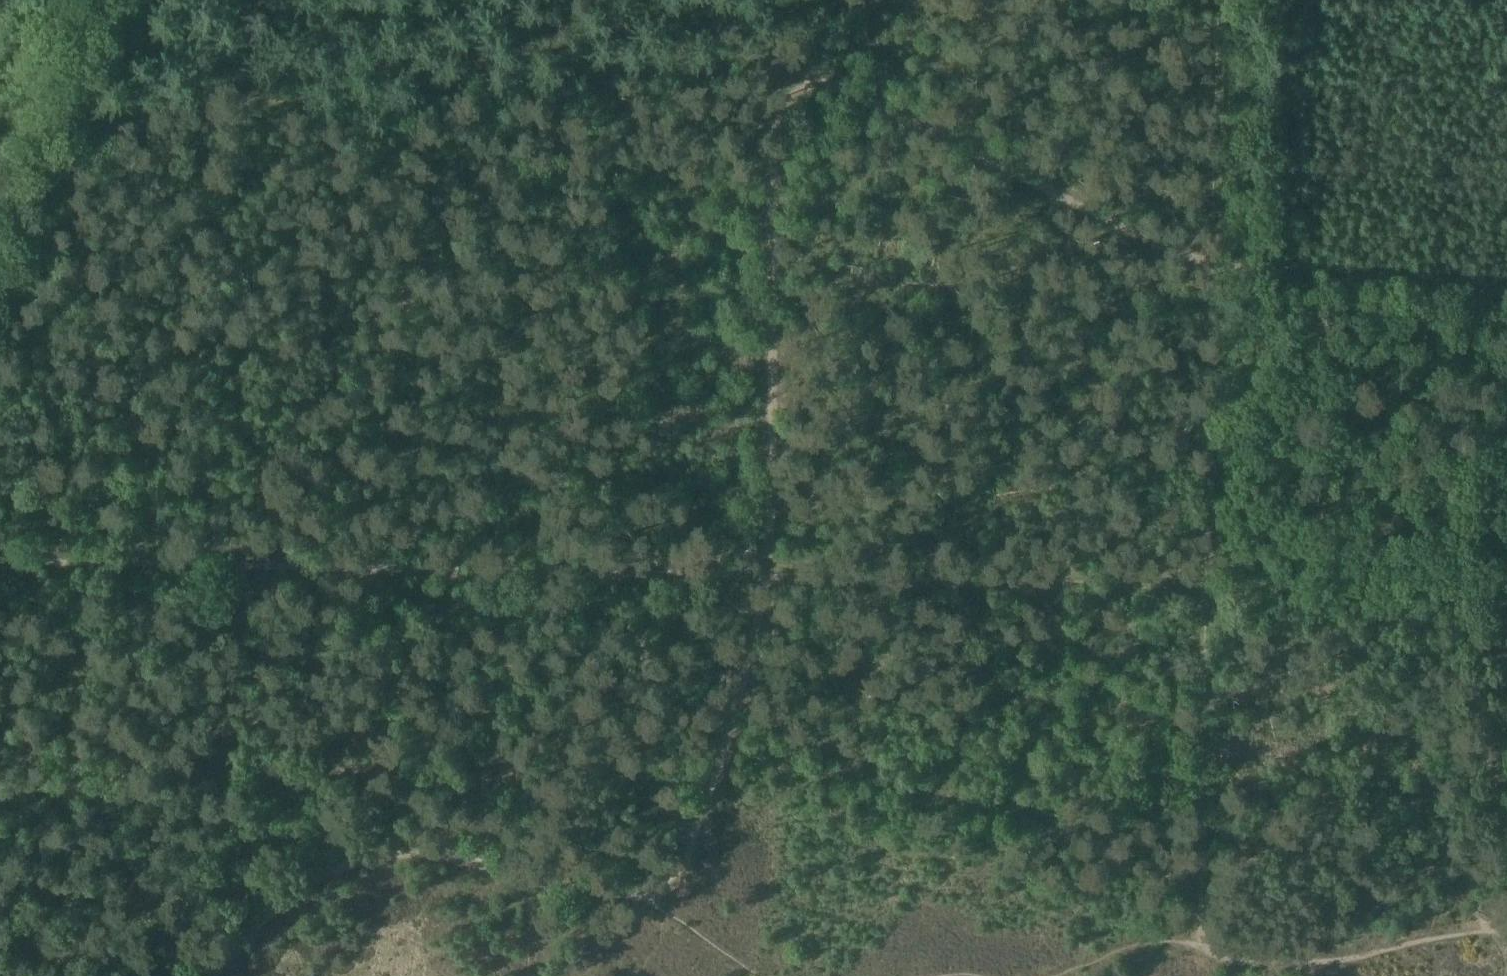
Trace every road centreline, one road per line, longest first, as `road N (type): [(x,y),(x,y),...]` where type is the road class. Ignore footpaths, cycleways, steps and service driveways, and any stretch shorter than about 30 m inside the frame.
road 1 (track): [(0,556),(765,581)]
road 2 (track): [(766,47),(706,33),(304,85),(187,85),(66,33)]
road 3 (track): [(1205,585),(1203,942),(1224,956),(1281,962),(1358,958),(1506,928)]
road 4 (track): [(1205,585),(1223,0)]
road 5 (track): [(765,581),(1205,585)]
road 6 (track): [(78,0),(0,219)]

